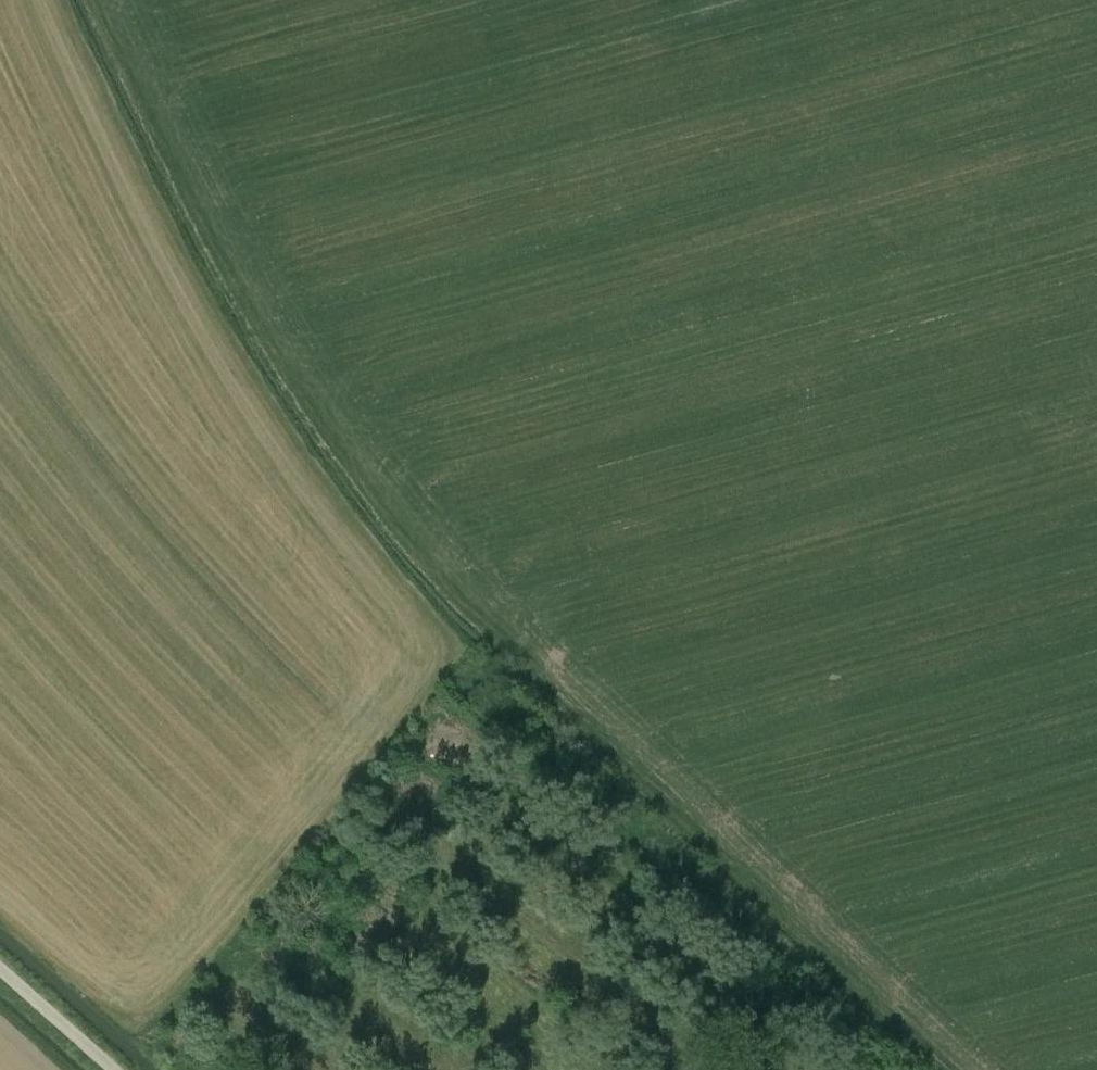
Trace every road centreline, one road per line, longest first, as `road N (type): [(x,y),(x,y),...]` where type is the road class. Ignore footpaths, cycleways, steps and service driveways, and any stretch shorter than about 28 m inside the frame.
road 1 (unclassified): [(100,1069),(0,982)]

